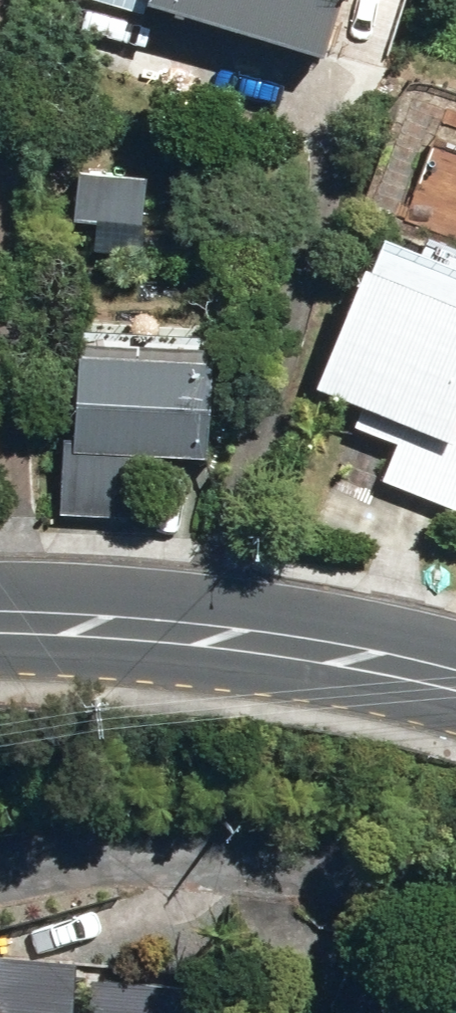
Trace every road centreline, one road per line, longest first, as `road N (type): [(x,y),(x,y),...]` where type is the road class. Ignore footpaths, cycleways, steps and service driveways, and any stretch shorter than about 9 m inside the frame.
road 1 (tertiary): [(455,691),(187,635),(0,626)]

